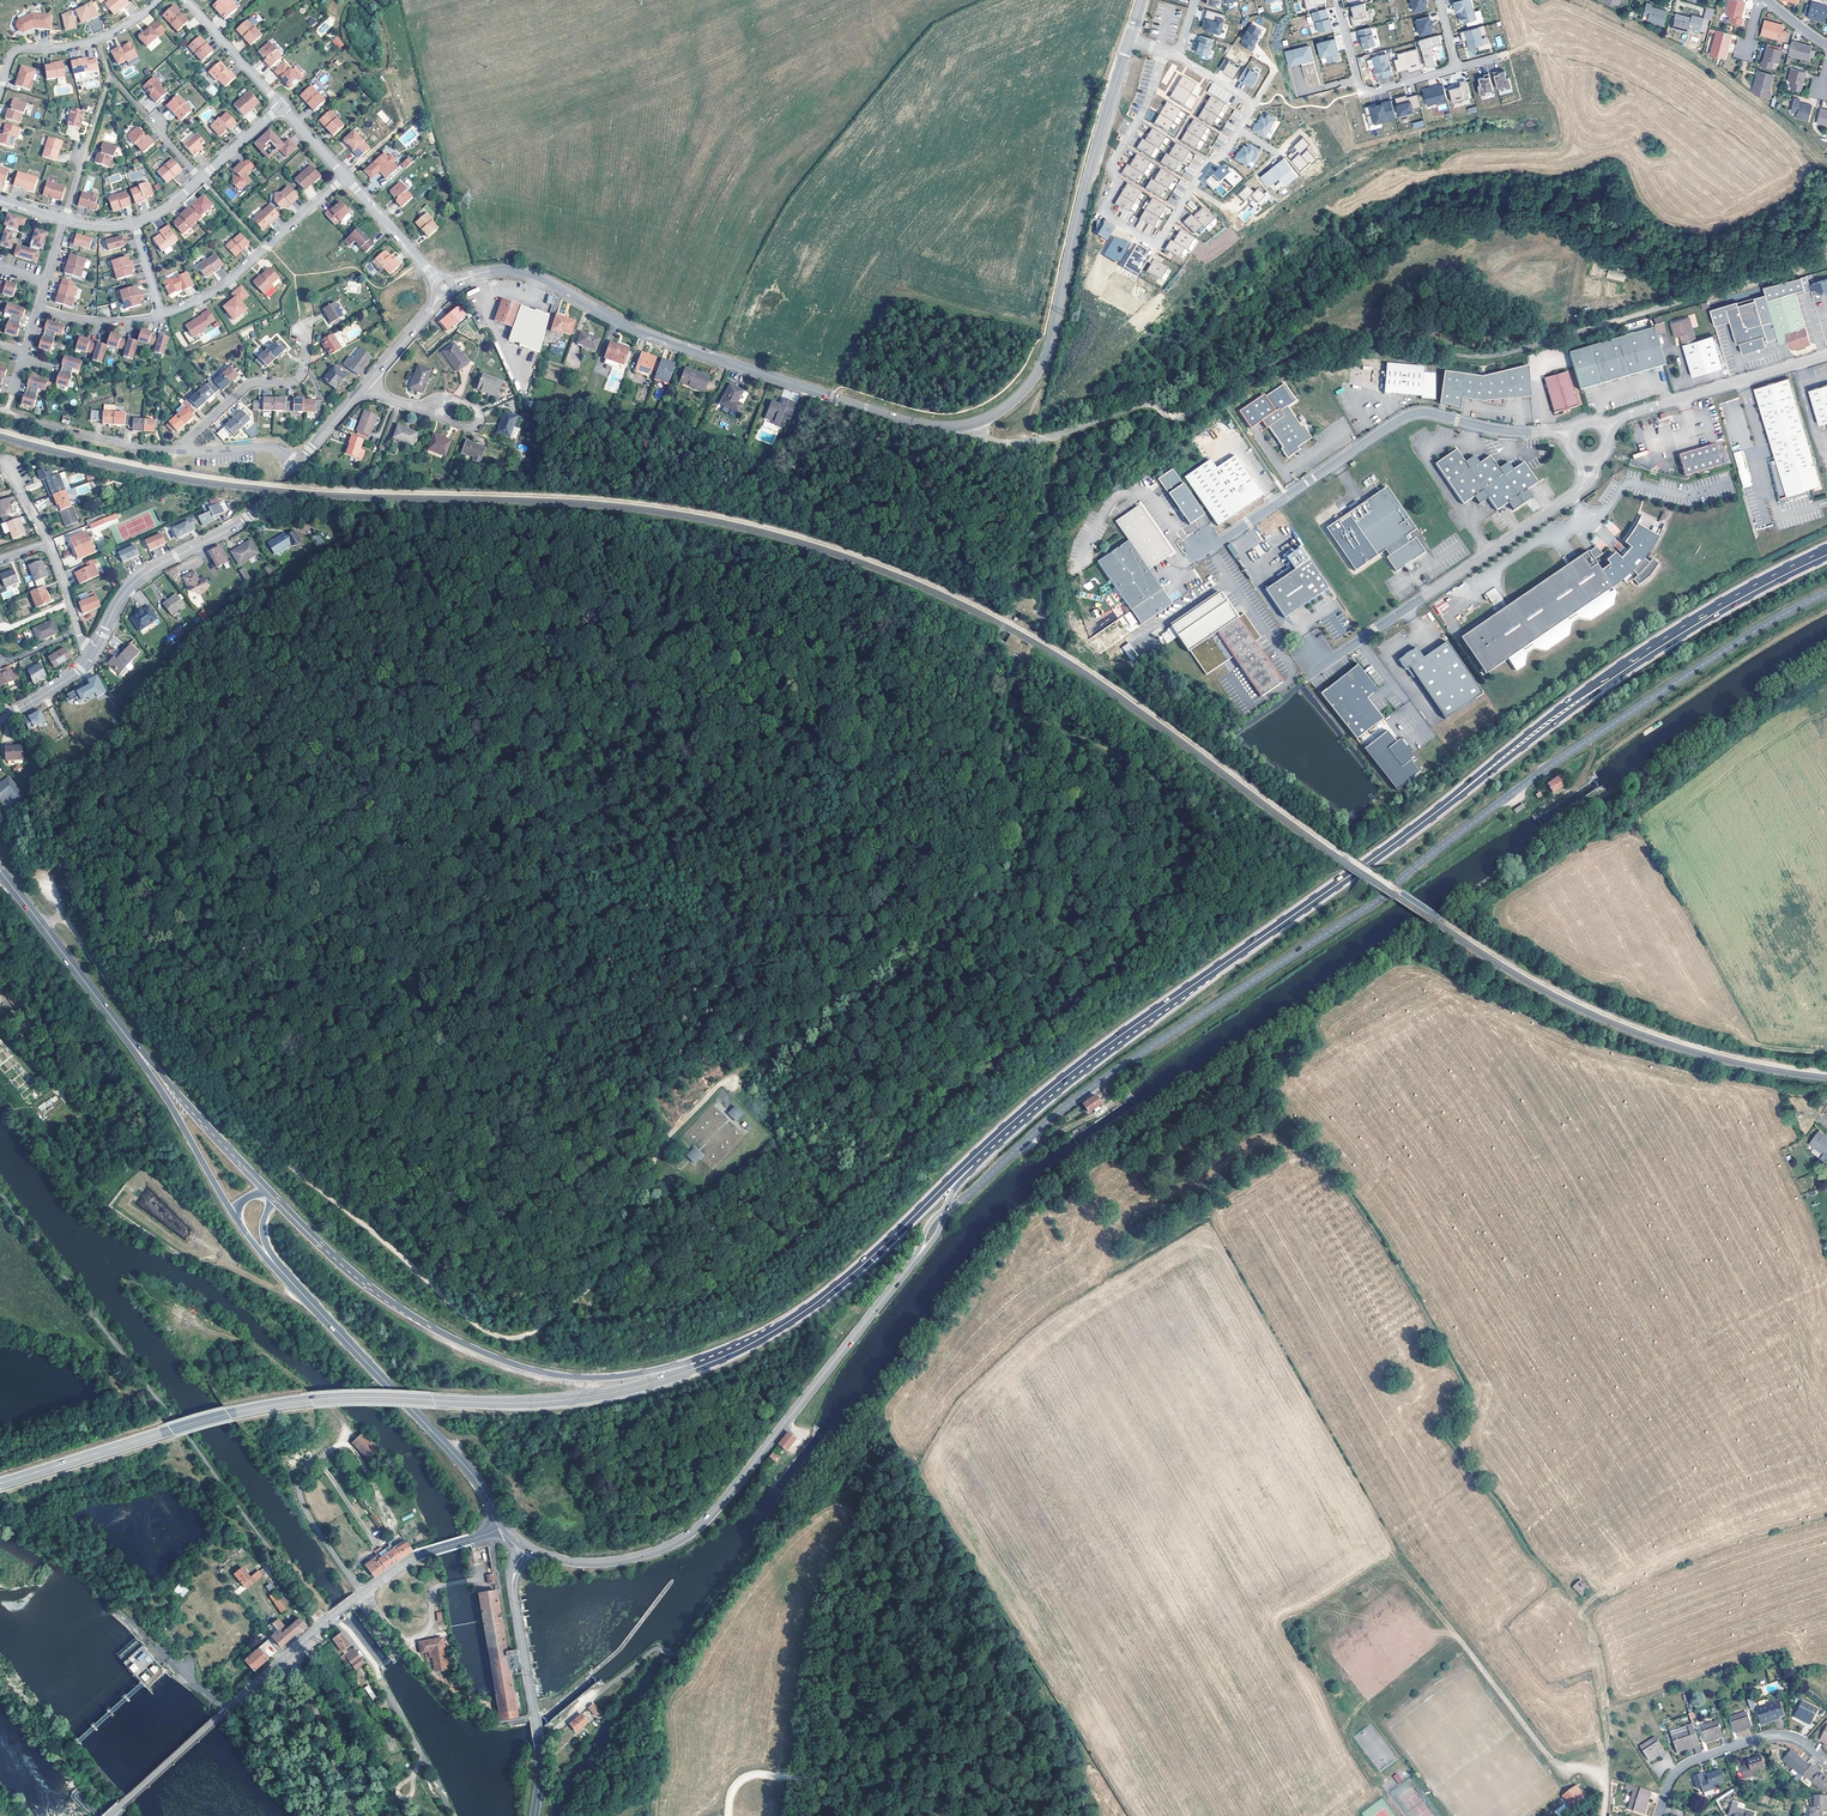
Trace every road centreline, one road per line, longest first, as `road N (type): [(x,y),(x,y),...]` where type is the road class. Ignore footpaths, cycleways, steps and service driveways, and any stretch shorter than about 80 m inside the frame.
road 1 (tertiary): [(1826,593),(1557,761),(1378,901),(1054,1117),(945,1212)]
road 2 (primary): [(1020,1115),(1636,660),(1826,552)]
road 3 (tertiary): [(450,285),(486,272),(526,272),(637,330),(833,397),(923,423),(979,420),(1024,390),(1049,346),(1129,41)]
road 4 (track): [(110,985),(168,1059),(452,1307),(505,1342),(532,1335),(620,1254),(630,1215),(676,1129)]
road 5 (primary): [(0,1484),(280,1404),(361,1398),(531,1405),(615,1393),(697,1370),(776,1331)]
road 6 (primary): [(776,1331),(634,1375),(570,1377),(505,1363),(363,1284),(268,1192)]
road 7 (residential): [(1163,51),(1149,98),(1113,161),(1116,186),(1104,209),(1149,243),(1161,240),(1250,110),(1241,94),(1178,57)]
road 8 (secondary): [(536,1552),(605,1565),(675,1545),(709,1522),(894,1288)]
road 9 (unclassified): [(1546,431),(1501,431),(1414,413),(1221,541),(1197,545)]
road 10 (track): [(676,1129),(782,1028),(808,857),(803,813)]
road 11 (secondary): [(276,1265),(477,1480),(504,1525)]
road 12 (primary): [(776,1331),(871,1259),(1020,1115)]
road 13 (residential): [(1577,492),(1336,656),(1308,654)]
road 14 (tertiary): [(93,652),(133,583),(247,519),(296,465)]
road 15 (tertiary): [(334,1615),(296,1651),(245,1727),(146,1815)]
road 16 (unclassified): [(1603,1815),(1602,1781),(1557,1765),(1456,1637)]
road 17 (track): [(676,1129),(657,1090),(630,1061),(622,1017),(601,992),(589,955),(592,915)]
road 18 (residential): [(161,318),(217,292),(345,177)]
road 19 (secondary): [(0,871),(131,1042)]
road 20 (residential): [(1659,1815),(1669,1783),(1702,1758),(1775,1737),(1793,1737),(1826,1760)]
road 21 (residential): [(1826,355),(1631,414)]
road 22 (secondary): [(268,1192),(131,1042)]
road 23 (residential): [(0,90),(15,51),(98,40),(159,0)]
road 24 (secondary): [(131,1042),(232,1212)]
road 25 (tertiary): [(504,1525),(407,1561),(334,1615)]
road 26 (residential): [(1336,0),(1364,92),(1459,69)]
road 27 (track): [(362,1594),(300,1493),(305,1475),(344,1440)]
road 28 (residential): [(179,451),(246,387),(298,381),(307,342)]
road 29 (track): [(1602,1781),(1607,1731),(1581,1614)]
road 30 (unclassified): [(345,177),(439,283)]
road 31 (residential): [(278,103),(187,0)]
road 32 (residential): [(161,318),(107,325),(37,310)]
road 33 (residential): [(383,80),(402,122),(345,177)]
road 34 (tertiary): [(535,1717),(513,1595)]
road 35 (primary): [(945,1212),(1020,1115)]
road 36 (residential): [(179,451),(267,448),(296,465)]
road 37 (residential): [(60,430),(179,451)]

